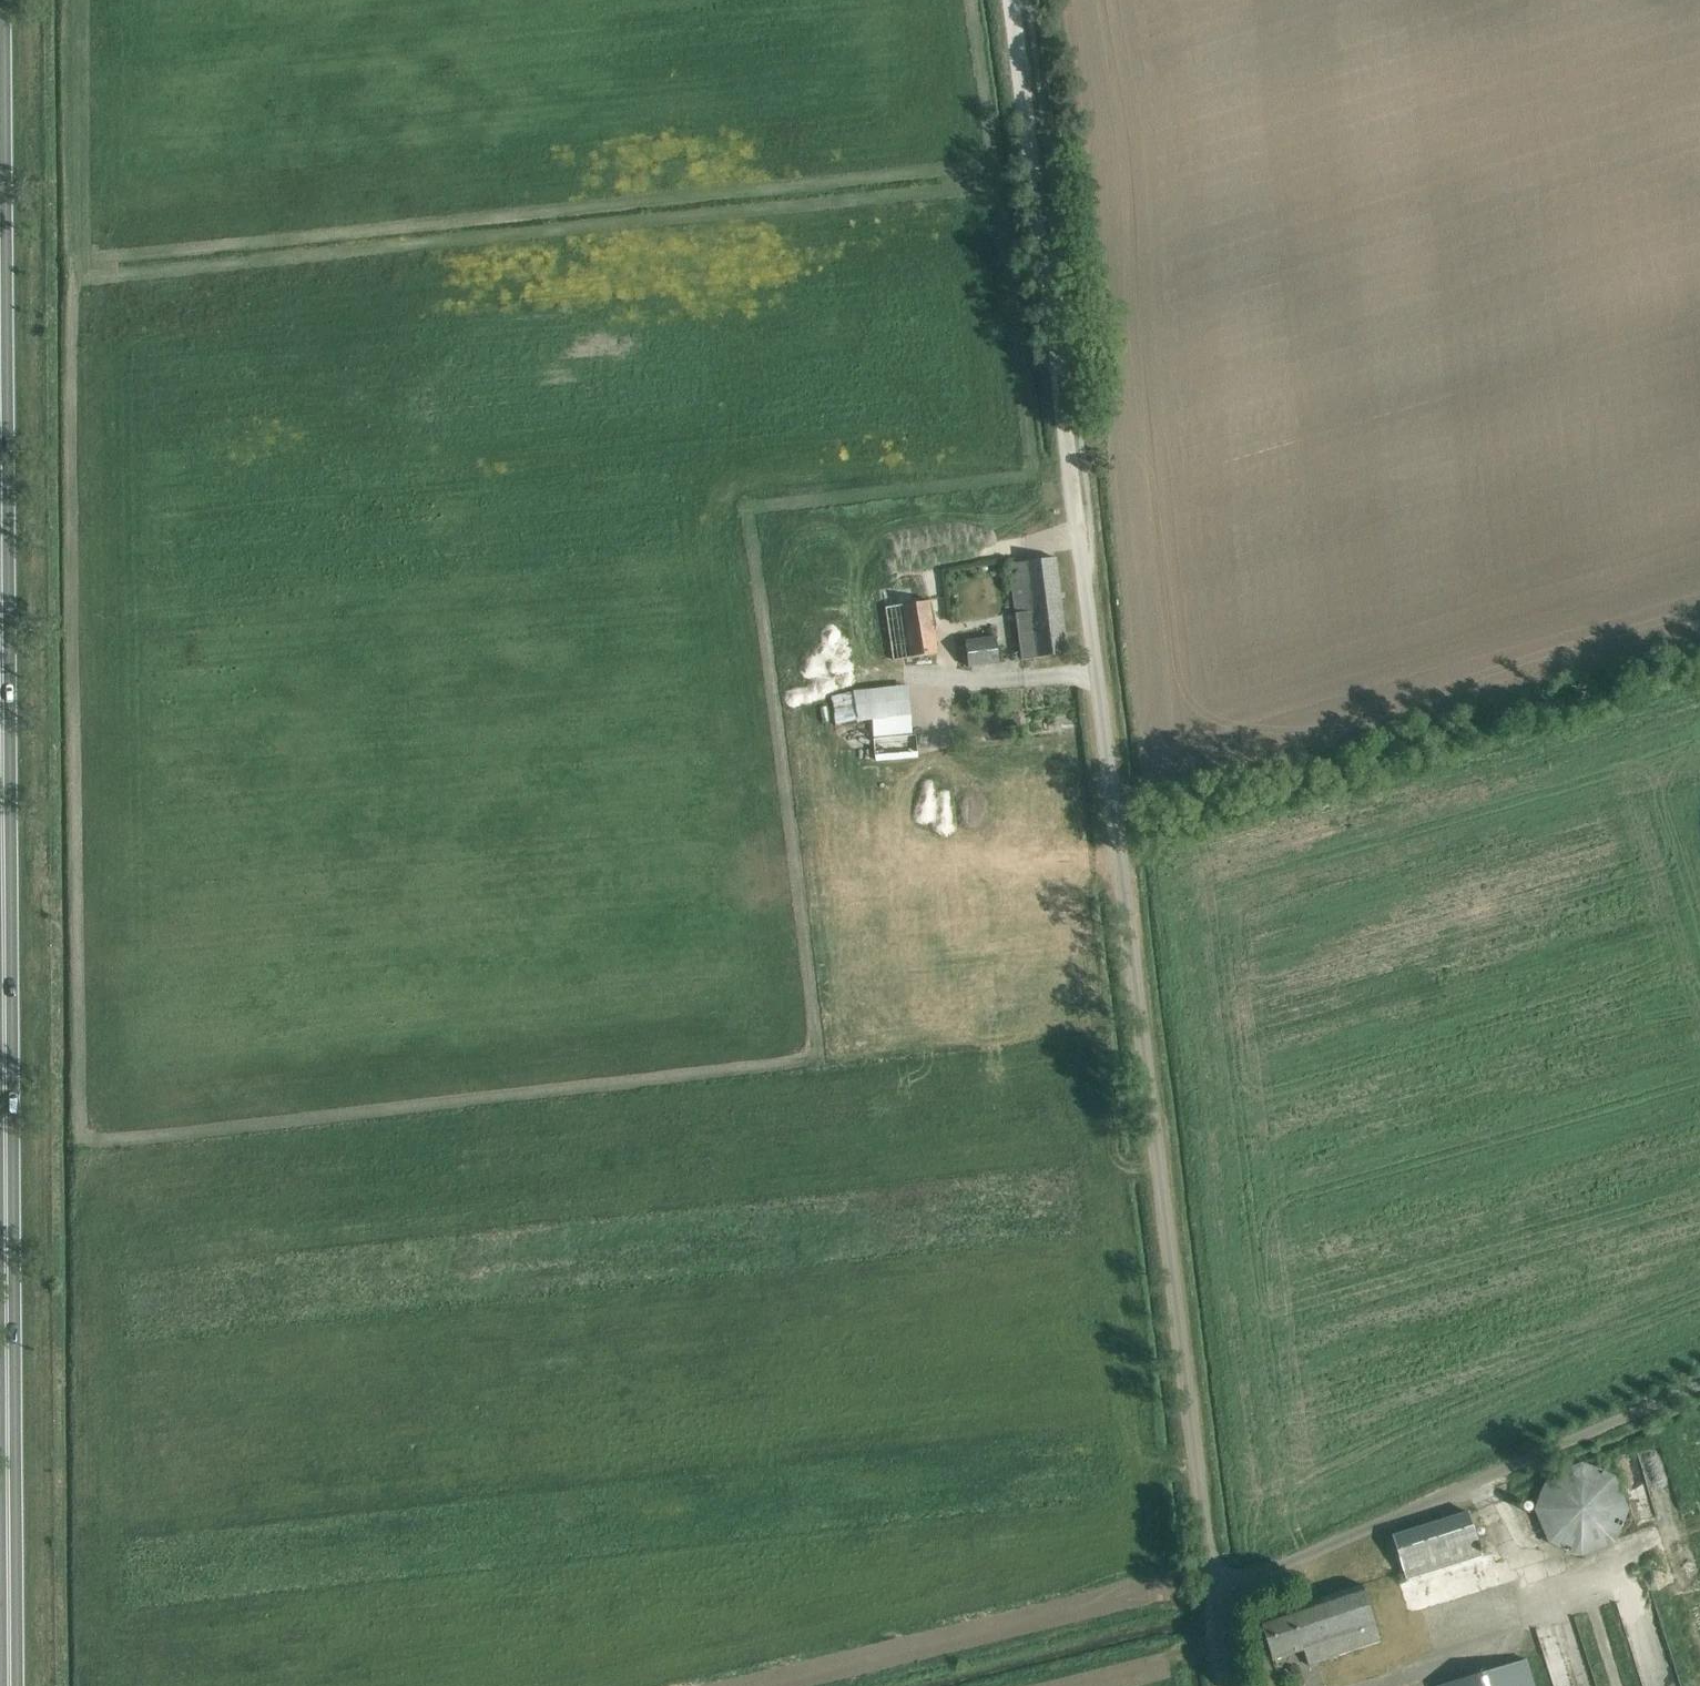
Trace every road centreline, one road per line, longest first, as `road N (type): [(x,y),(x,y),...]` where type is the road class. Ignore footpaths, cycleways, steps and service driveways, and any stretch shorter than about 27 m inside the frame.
road 1 (primary): [(10,1685),(0,426)]
road 2 (unclassified): [(1212,1582),(1085,578)]
road 3 (track): [(1085,578),(1014,0)]
road 4 (unclassified): [(1212,1582),(1246,1577),(1699,1384)]

